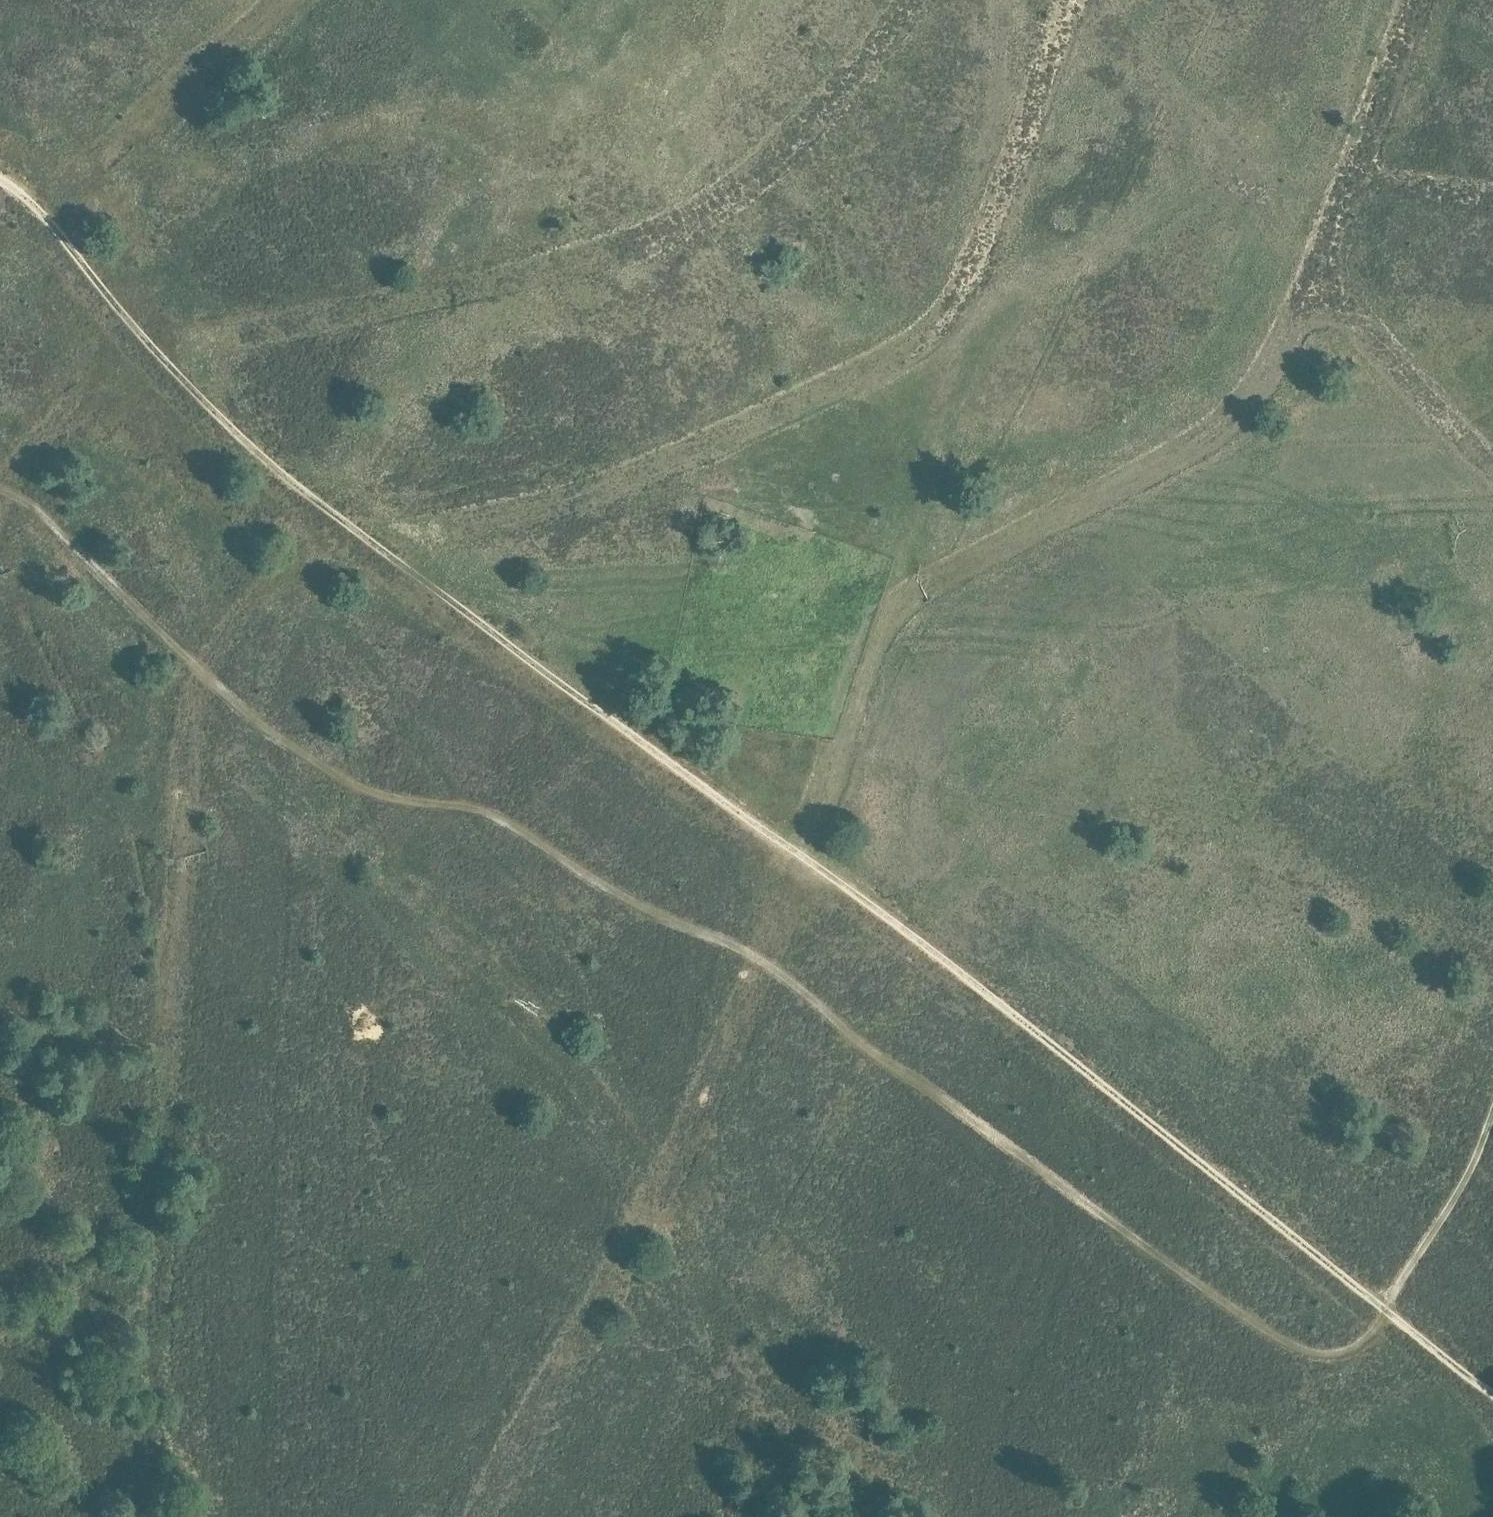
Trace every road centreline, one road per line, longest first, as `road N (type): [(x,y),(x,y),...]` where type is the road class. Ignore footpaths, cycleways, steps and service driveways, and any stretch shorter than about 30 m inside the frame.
road 1 (track): [(0,178),(269,462),(962,972),(1492,1392)]

